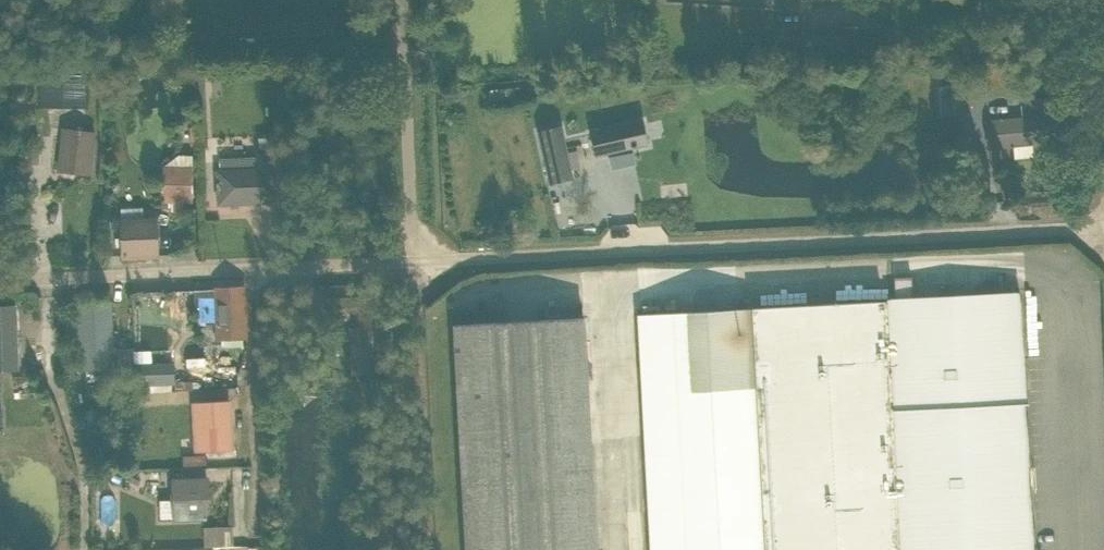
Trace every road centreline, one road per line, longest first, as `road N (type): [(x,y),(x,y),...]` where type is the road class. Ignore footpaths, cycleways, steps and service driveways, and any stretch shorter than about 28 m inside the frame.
road 1 (unclassified): [(414,262),(1103,230)]
road 2 (unclassified): [(0,283),(414,262)]
road 3 (track): [(250,272),(259,549)]
road 4 (unclassified): [(399,0),(414,262)]

